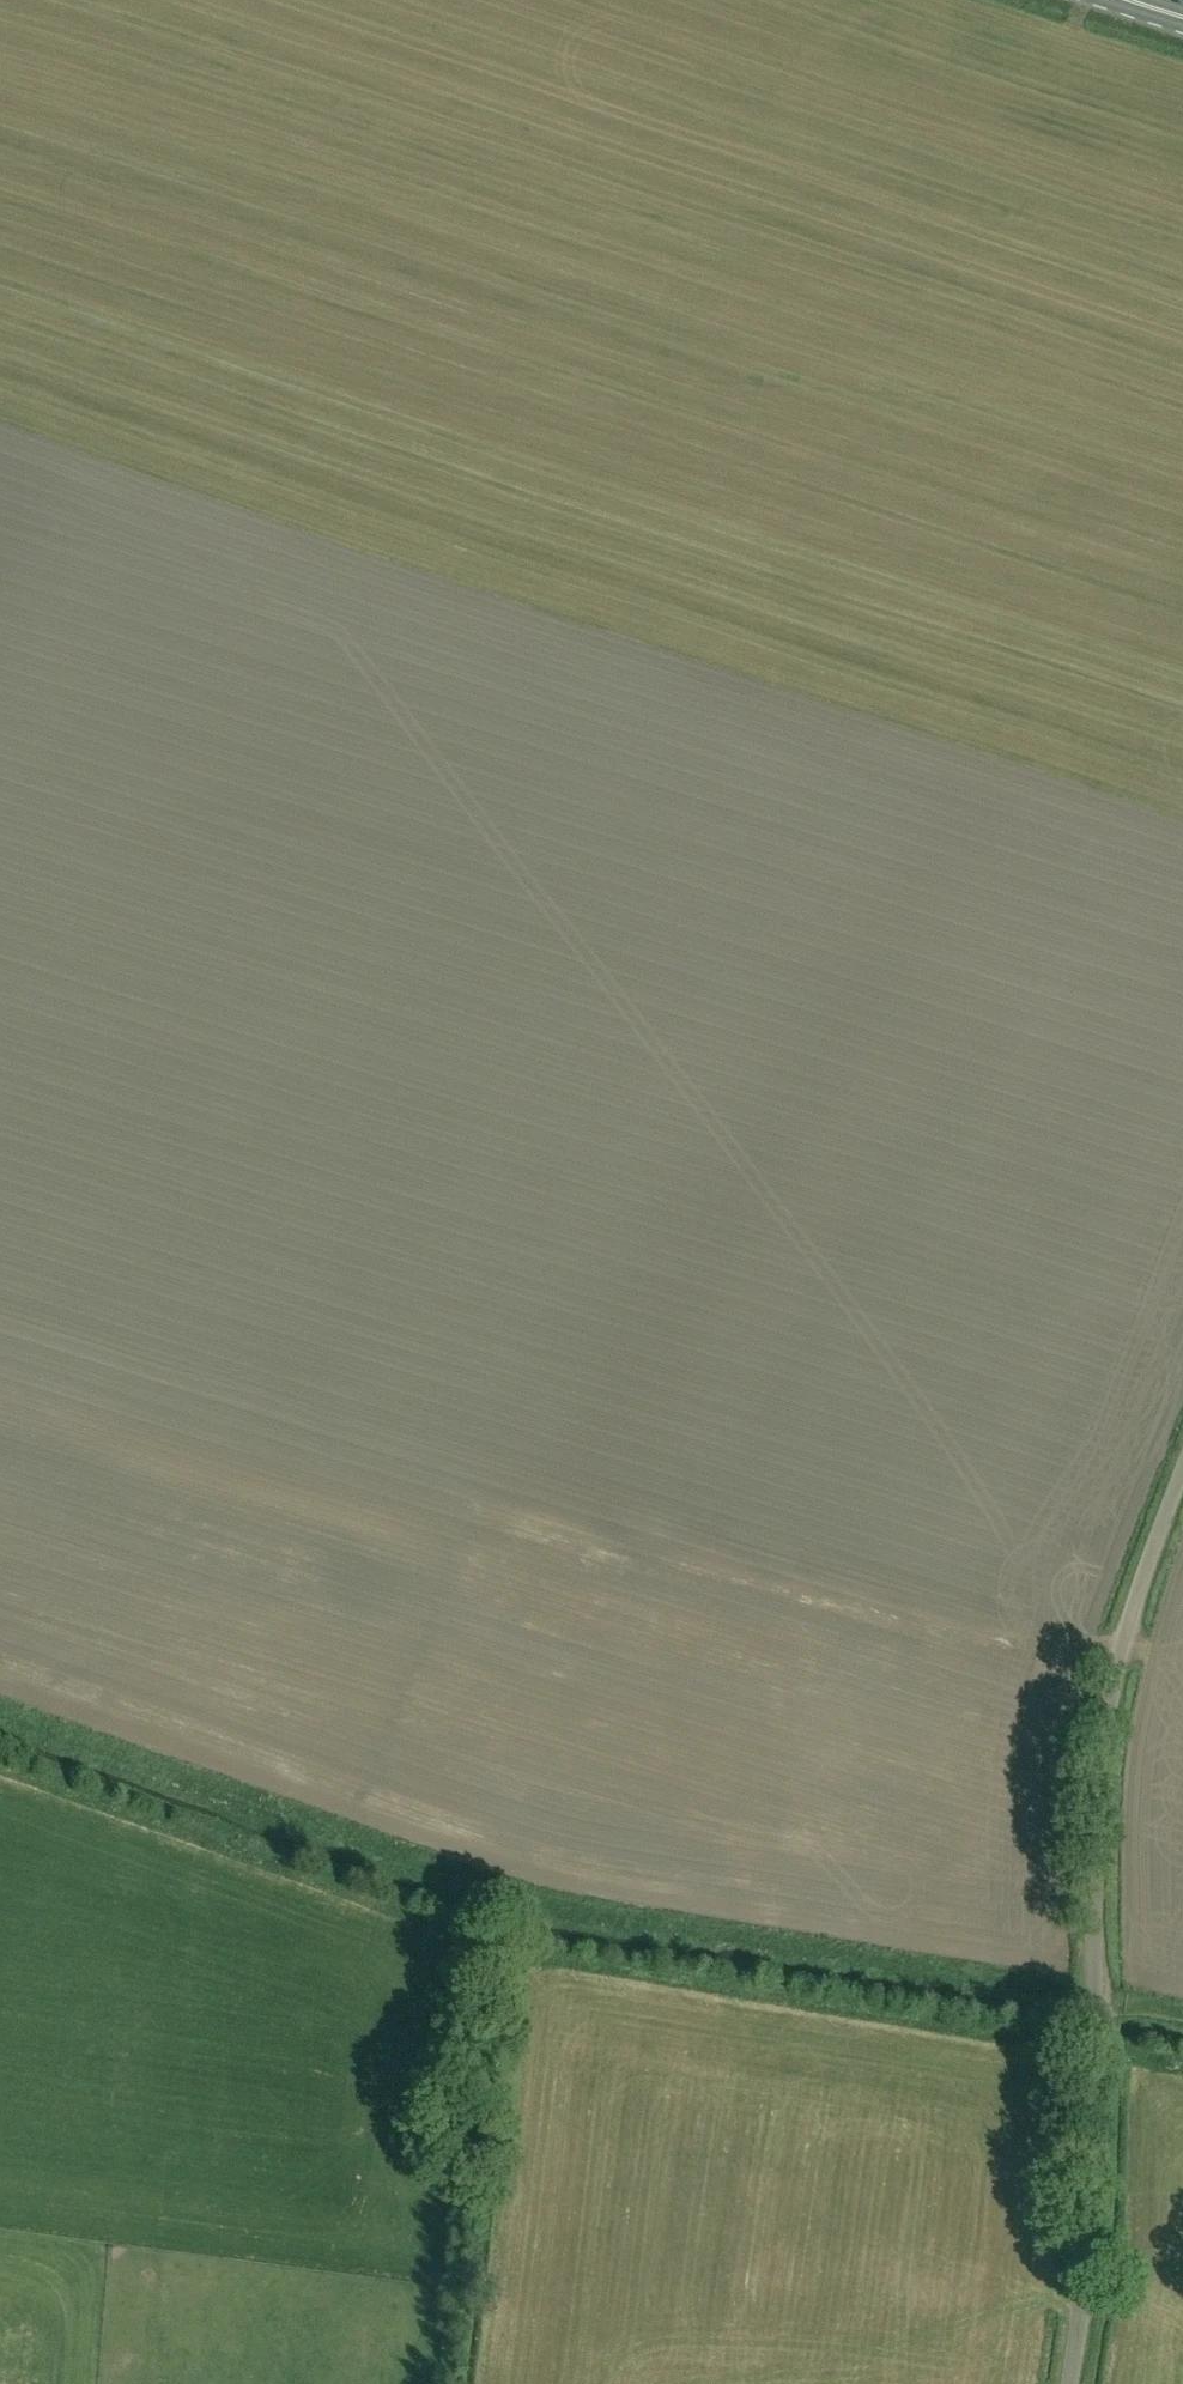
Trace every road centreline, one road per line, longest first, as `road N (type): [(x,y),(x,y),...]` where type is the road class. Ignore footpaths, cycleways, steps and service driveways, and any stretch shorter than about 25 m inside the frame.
road 1 (unclassified): [(1074,2383),(1087,2306),(1100,2108),(1099,1762),(1128,1601),(1182,1467)]

